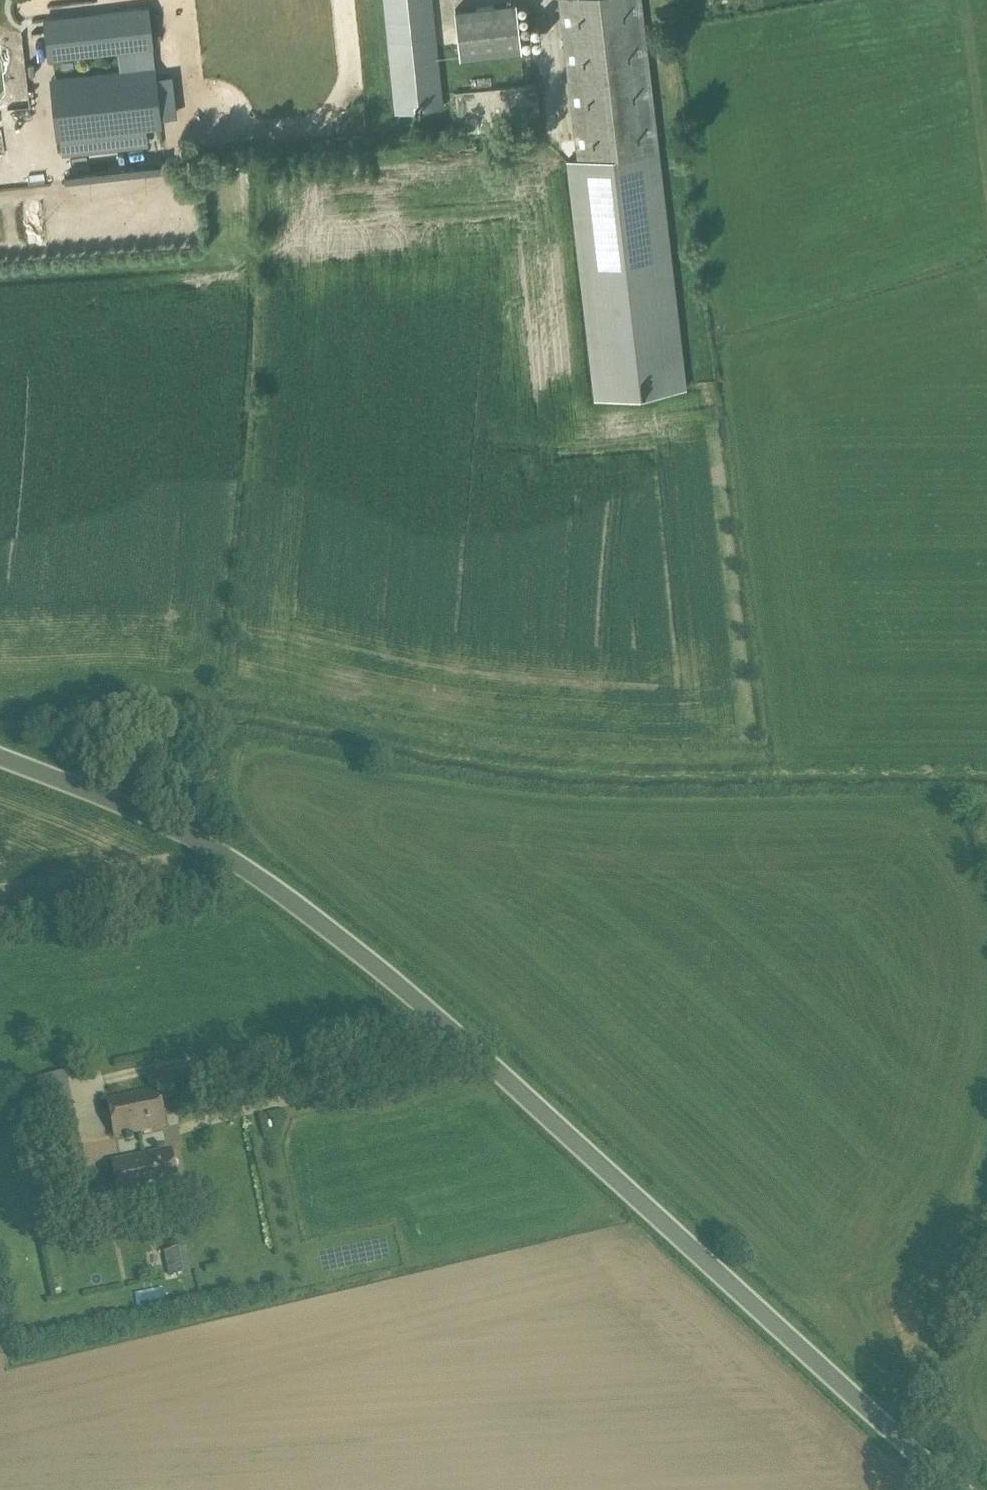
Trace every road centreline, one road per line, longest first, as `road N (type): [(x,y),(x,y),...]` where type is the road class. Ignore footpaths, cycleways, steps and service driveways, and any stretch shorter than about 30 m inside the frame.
road 1 (unclassified): [(960,1489),(327,928),(202,842),(0,756)]

